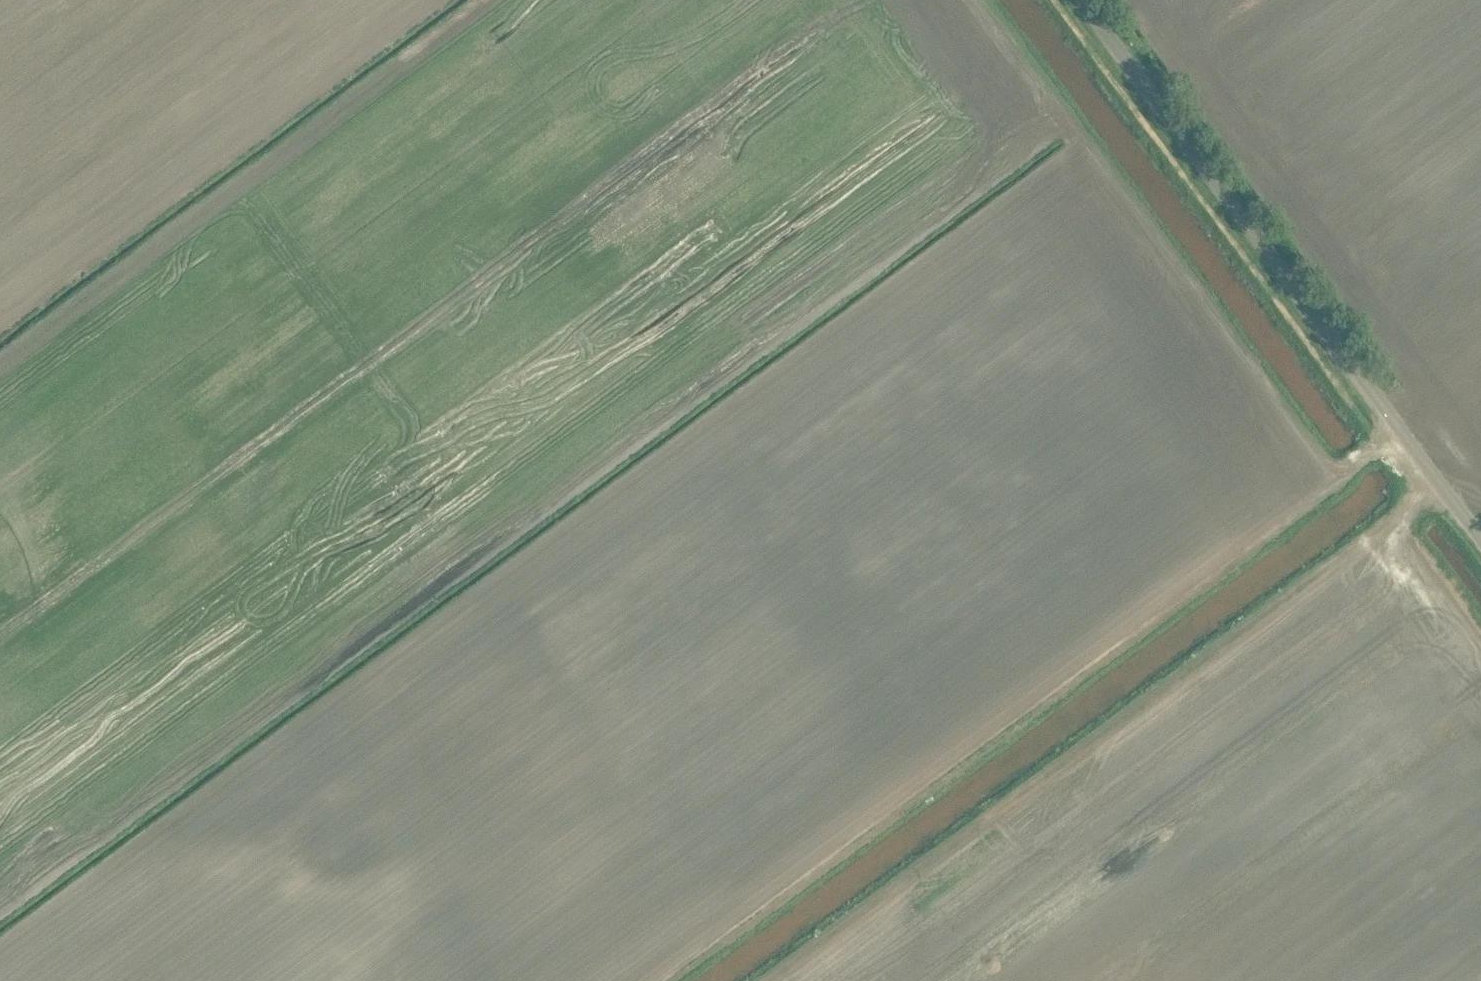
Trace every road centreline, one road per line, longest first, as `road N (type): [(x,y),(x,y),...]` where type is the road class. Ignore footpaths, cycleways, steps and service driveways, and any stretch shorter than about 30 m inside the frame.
road 1 (unclassified): [(1480,545),(1080,0)]

